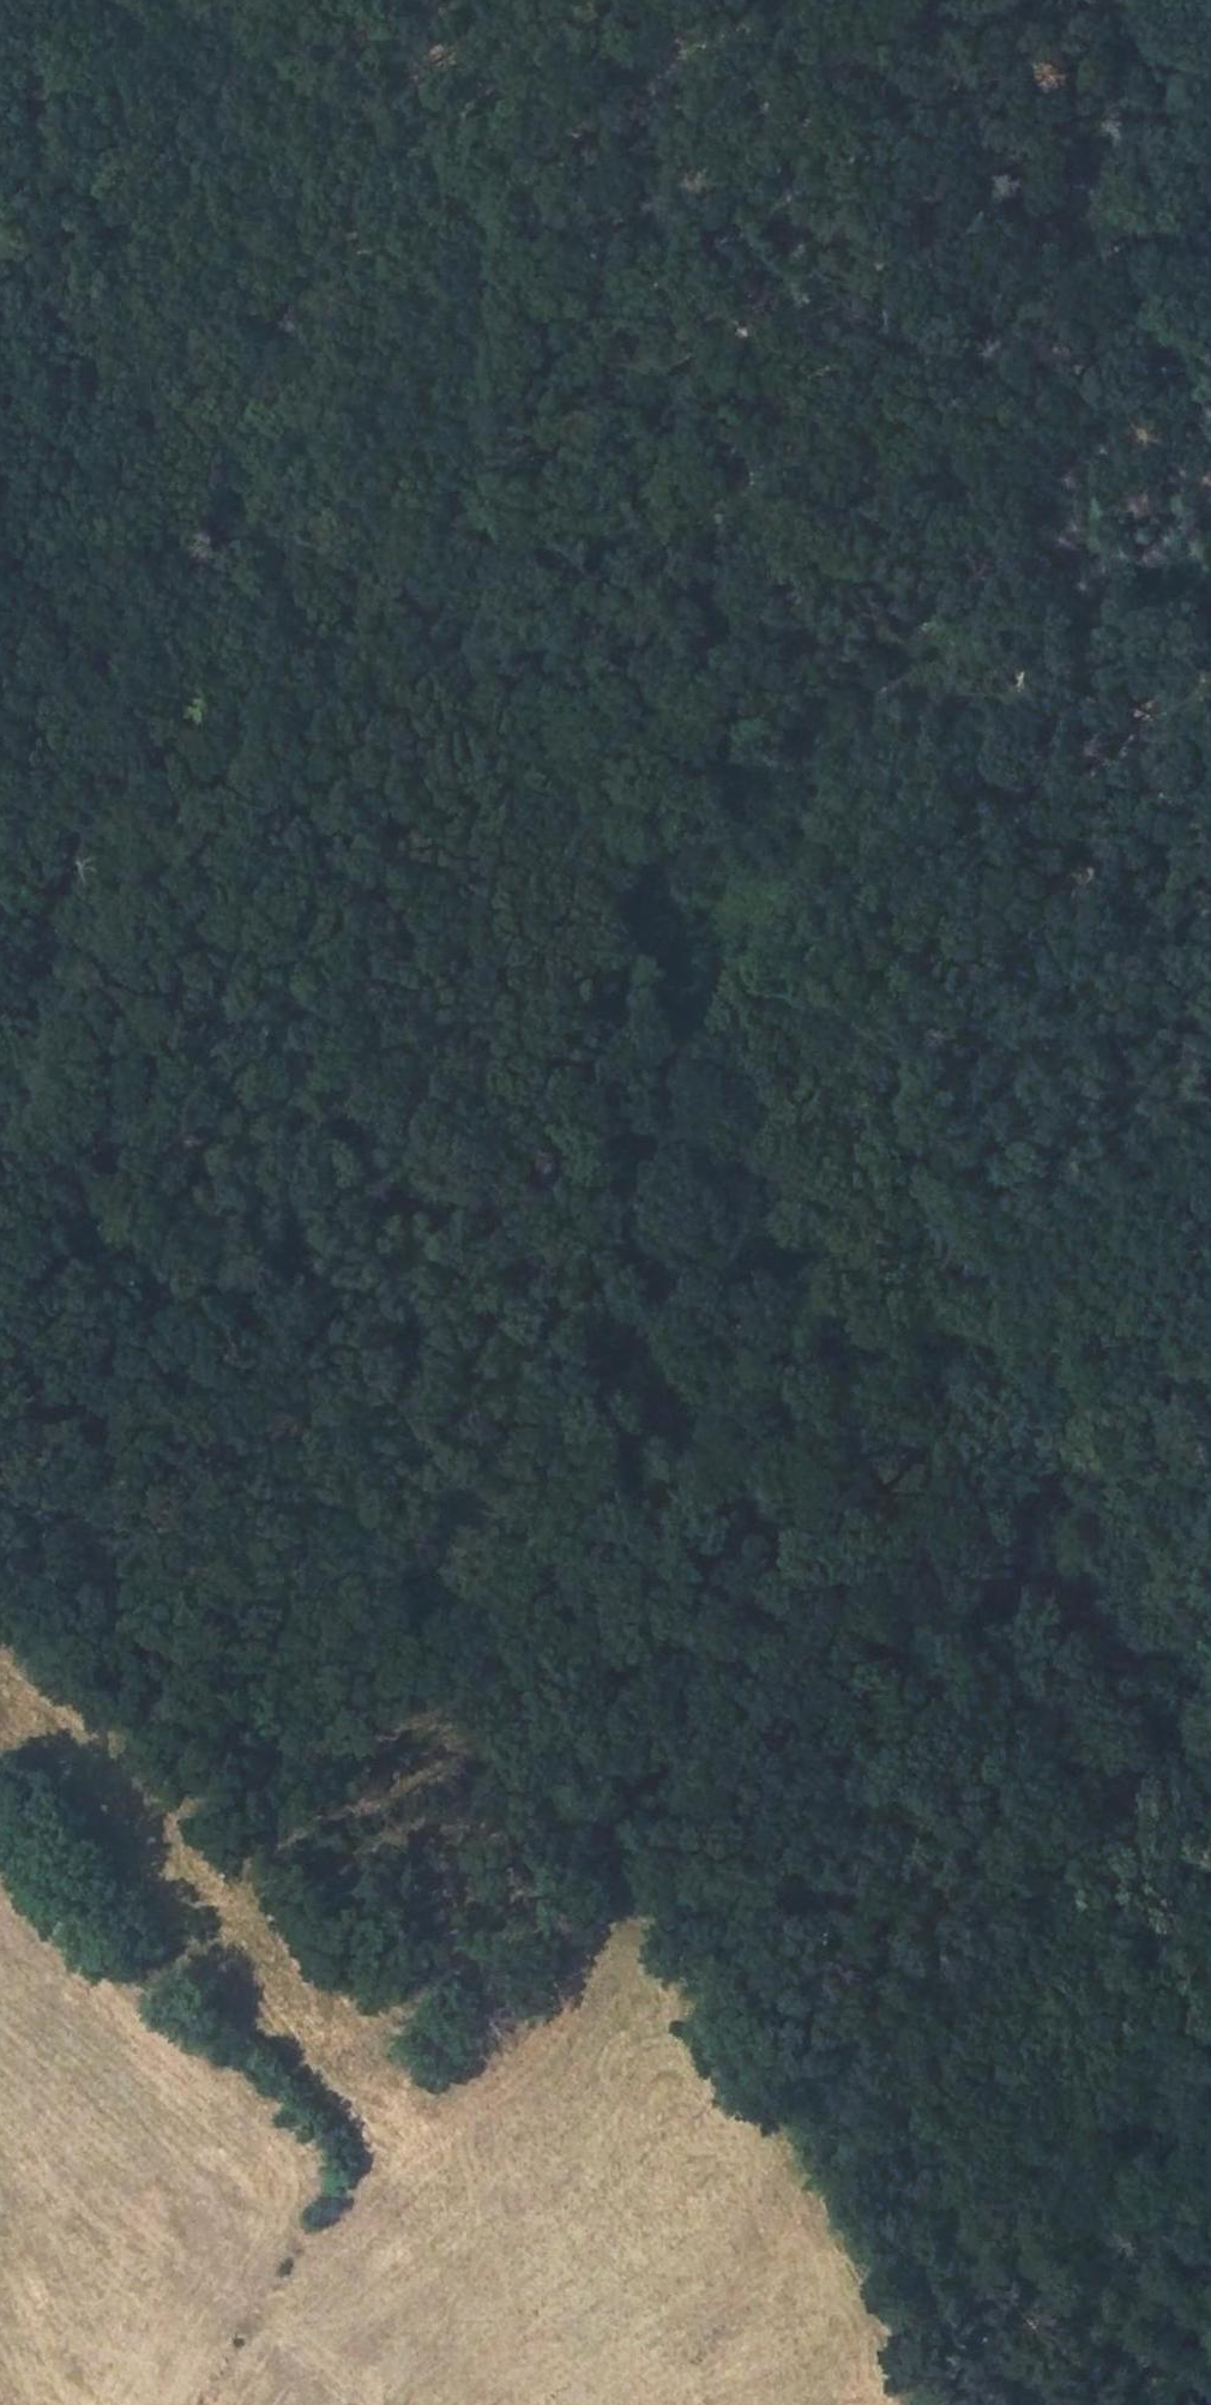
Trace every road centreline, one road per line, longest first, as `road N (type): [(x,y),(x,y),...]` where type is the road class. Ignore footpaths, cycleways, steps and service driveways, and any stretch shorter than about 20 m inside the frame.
road 1 (track): [(1210,889),(1103,724),(967,549),(812,373),(494,155),(338,0)]

